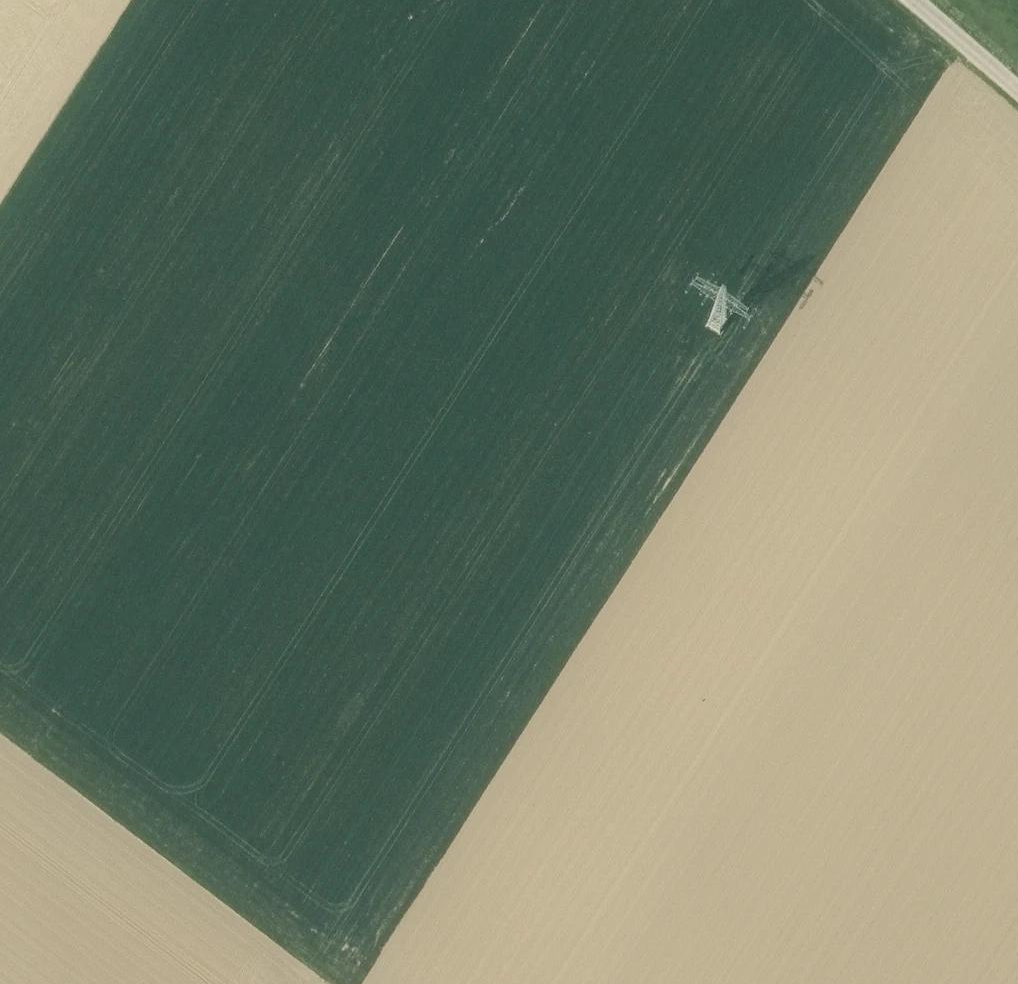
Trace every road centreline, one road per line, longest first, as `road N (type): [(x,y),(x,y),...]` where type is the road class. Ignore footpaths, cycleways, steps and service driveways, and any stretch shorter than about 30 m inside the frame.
road 1 (unclassified): [(914,0),(1017,96)]

